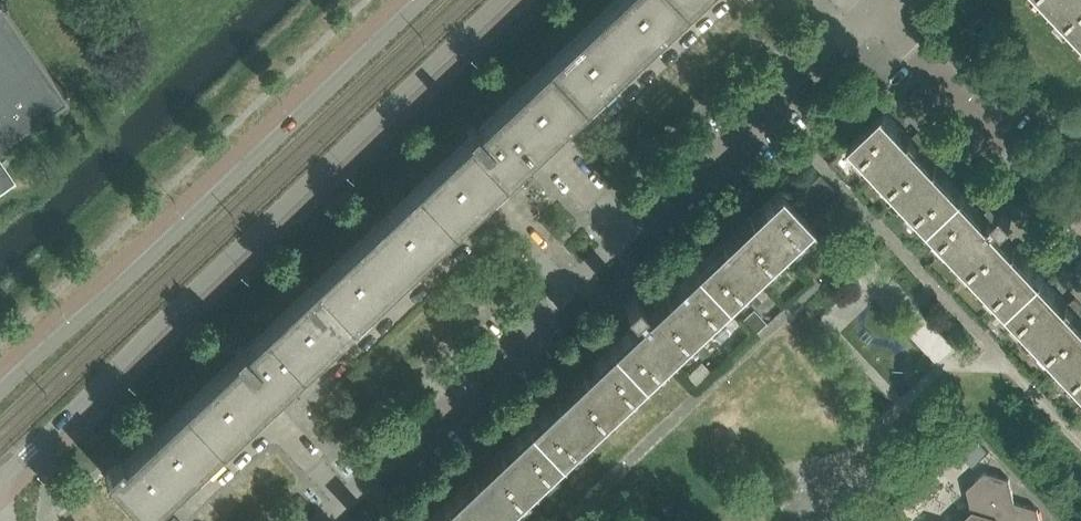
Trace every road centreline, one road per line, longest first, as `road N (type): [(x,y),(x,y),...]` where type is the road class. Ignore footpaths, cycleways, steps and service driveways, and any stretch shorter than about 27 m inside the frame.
road 1 (residential): [(320,520),(406,451),(633,226),(664,208),(876,8)]
road 2 (secondary): [(0,482),(501,0)]
road 3 (secondary): [(422,0),(0,390)]
road 4 (residential): [(1080,223),(876,8)]

